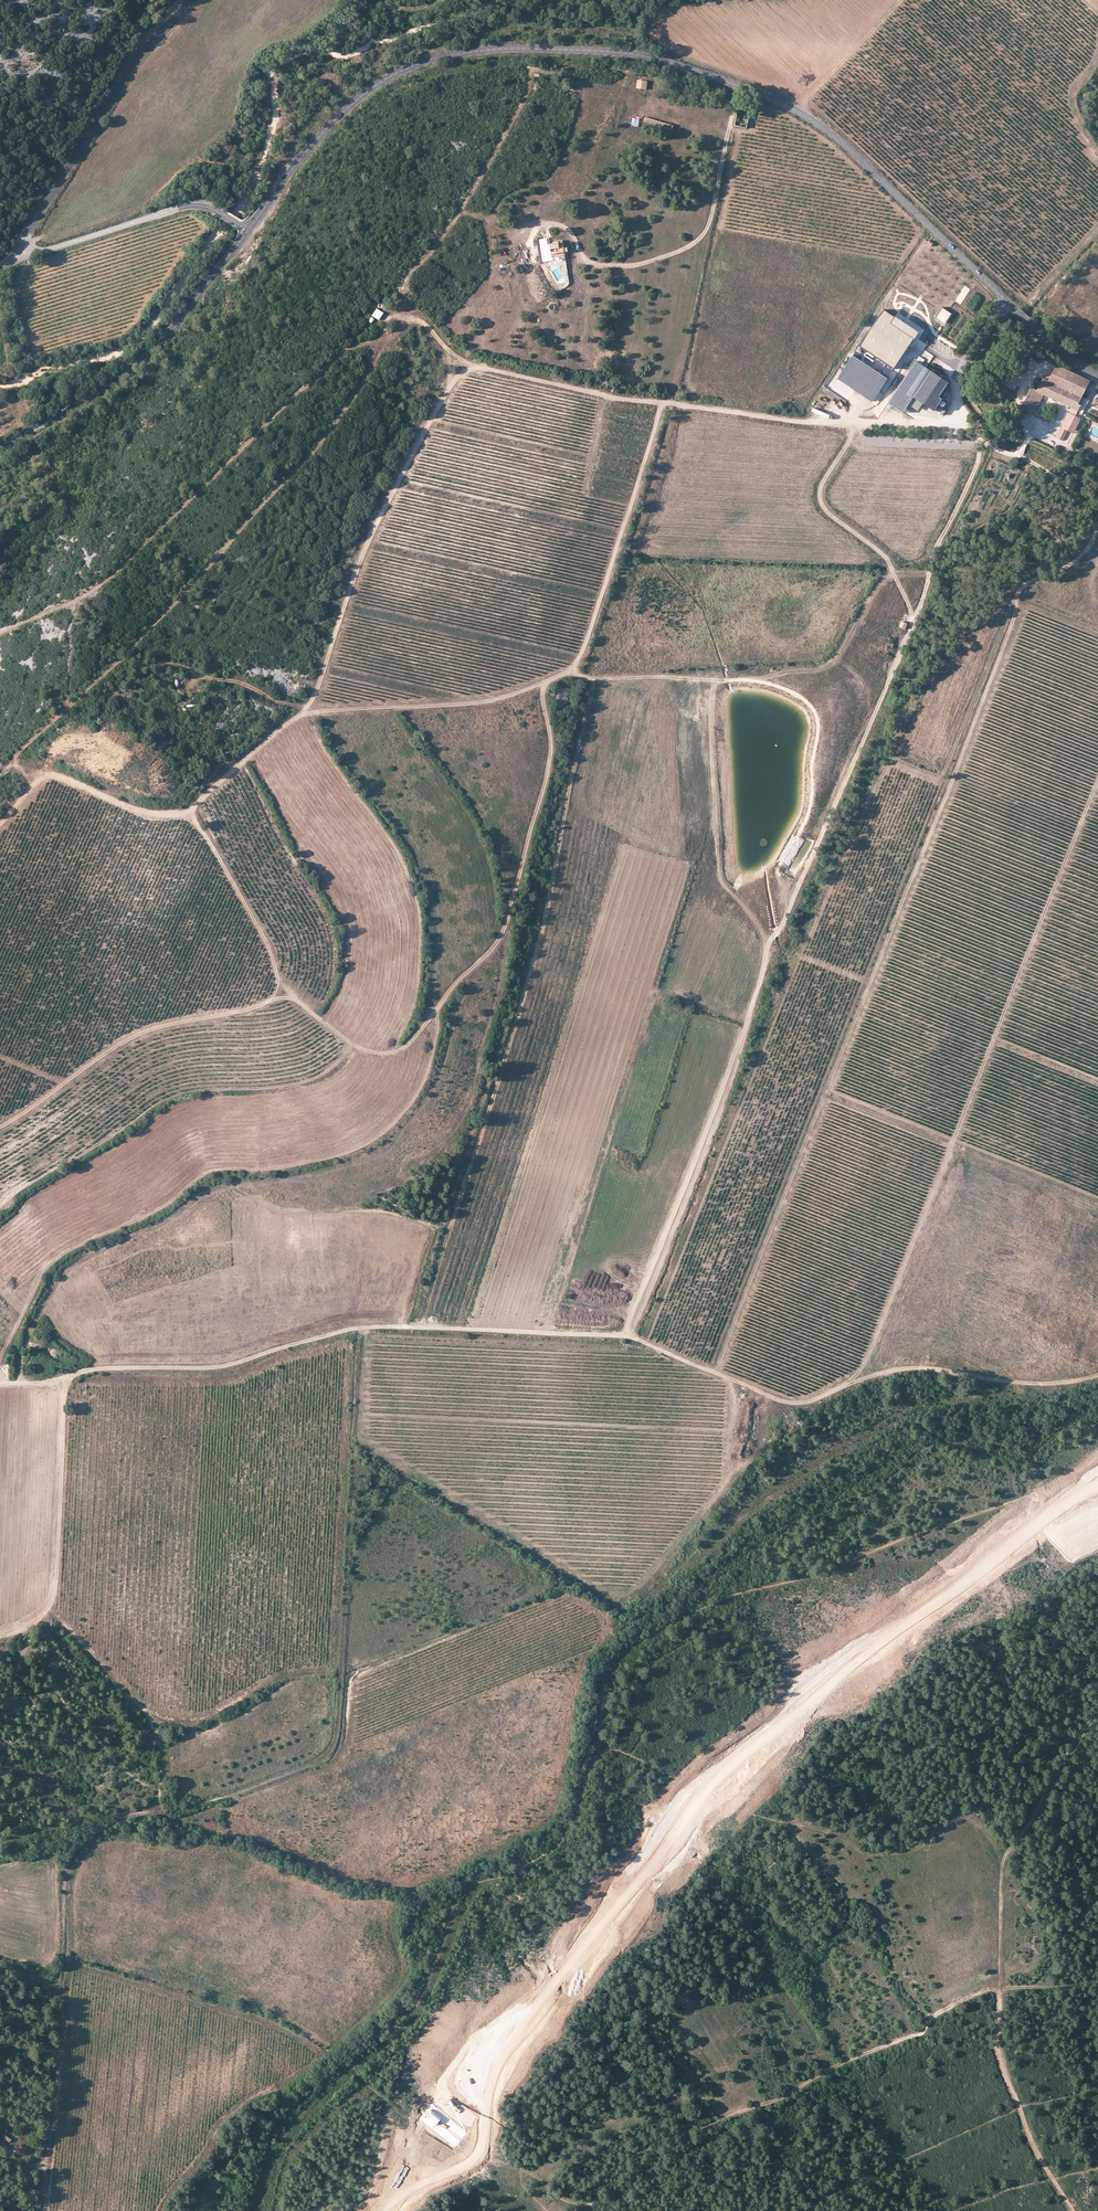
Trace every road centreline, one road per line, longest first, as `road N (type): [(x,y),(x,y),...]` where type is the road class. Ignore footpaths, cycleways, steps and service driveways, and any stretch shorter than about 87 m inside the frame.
road 1 (track): [(377,341),(367,378),(318,446),(134,646),(138,660),(230,680),(308,711),(365,546),(465,362),(611,399),(807,421),(919,423)]
road 2 (track): [(0,1383),(102,1368),(234,1365),(368,1326),(626,1335),(782,1403),(900,1368),(1020,1382),(1097,1375)]
road 3 (tertiary): [(249,232),(321,136),(398,72),(491,49),(642,56),(718,73),(790,104),(856,156),(1055,347),(1097,374)]
road 4 (primary): [(1097,1484),(888,1629),(698,1803),(376,2210)]
road 5 (track): [(981,440),(855,760),(767,943),(747,1022),(626,1335)]
road 6 (track): [(663,403),(594,620),(568,672),(492,700),(308,711),(180,816),(153,816),(50,776),(0,822)]
road 7 (track): [(547,680),(548,768),(507,921),(404,1048),(375,1051),(288,997),(274,999),(124,1040),(0,1126)]
road 8 (track): [(592,678),(543,925),(421,1328)]
road 9 (track): [(10,1383),(1,1367),(4,1352),(56,1258),(145,1217),(207,1174),(291,1166),(373,1141),(419,1089),(439,1007)]
road 10 (track): [(465,362),(421,322),(348,349),(93,593),(0,633)]
road 11 (track): [(1097,1722),(1002,1865),(1001,2062),(1033,2146),(1074,2210)]
road 12 (track): [(62,2008),(66,1865),(111,1822),(157,1807),(164,1764),(148,1712),(50,1610)]
road 13 (track): [(568,672),(754,680),(805,699),(818,724),(812,797),(782,861)]
road 14 (track): [(545,238),(547,225),(565,227),(584,259),(599,265),(642,263),(691,246),(712,214),(744,83)]
road 15 (tertiary): [(0,450),(95,392),(176,327),(249,232)]
road 16 (tertiary): [(14,261),(139,56),(192,0)]
road 17 (track): [(78,1372),(66,1385),(55,1595),(29,1628),(0,1638)]
road 18 (track): [(531,68),(521,107),(489,163),(412,270),(404,293),(413,322)]
road 19 (track): [(0,1969),(50,1987),(62,2008),(49,2152),(36,2167),(0,2183)]
road 20 (track): [(713,679),(720,877),(767,943)]
road 21 (tertiary): [(249,232),(192,205),(14,261)]
road 22 (track): [(861,423),(820,499),(885,557),(913,619)]
road 23 (track): [(754,680),(827,667),(882,581),(894,575)]
road 24 (track): [(1097,525),(1070,488),(981,440),(956,415)]

